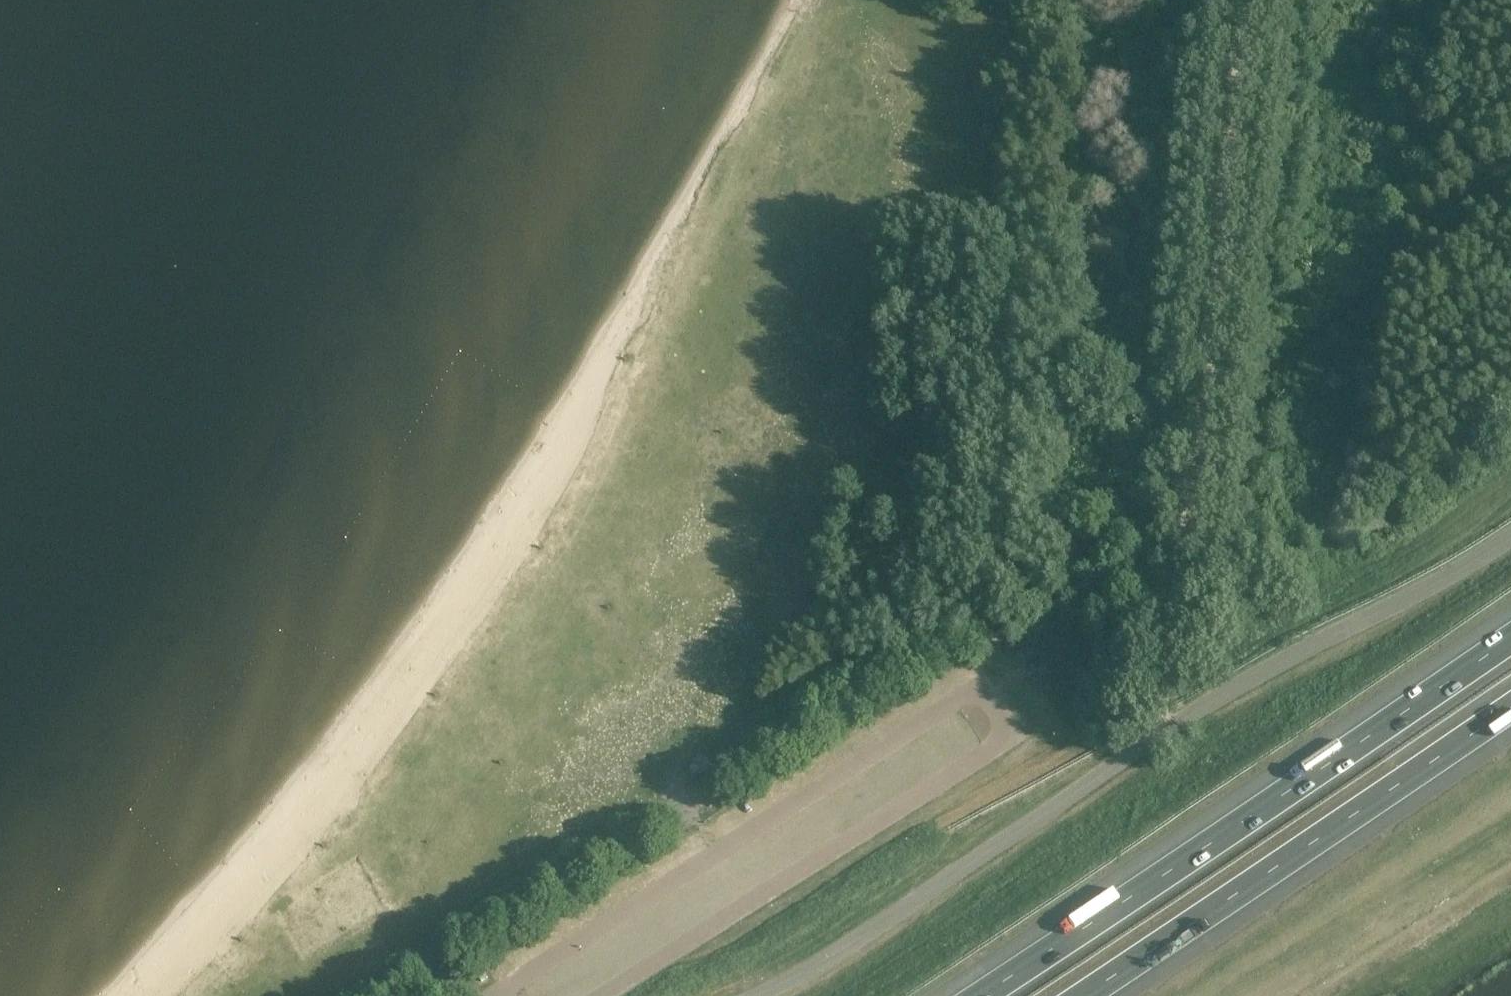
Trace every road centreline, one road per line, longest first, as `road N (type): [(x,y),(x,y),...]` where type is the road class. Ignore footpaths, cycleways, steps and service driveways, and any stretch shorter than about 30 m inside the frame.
road 1 (unclassified): [(1510,536),(1317,640),(791,982),(754,995)]
road 2 (track): [(1161,736),(1241,0)]
road 3 (motorway): [(1510,635),(975,995)]
road 4 (motorway): [(1091,995),(1510,712)]

